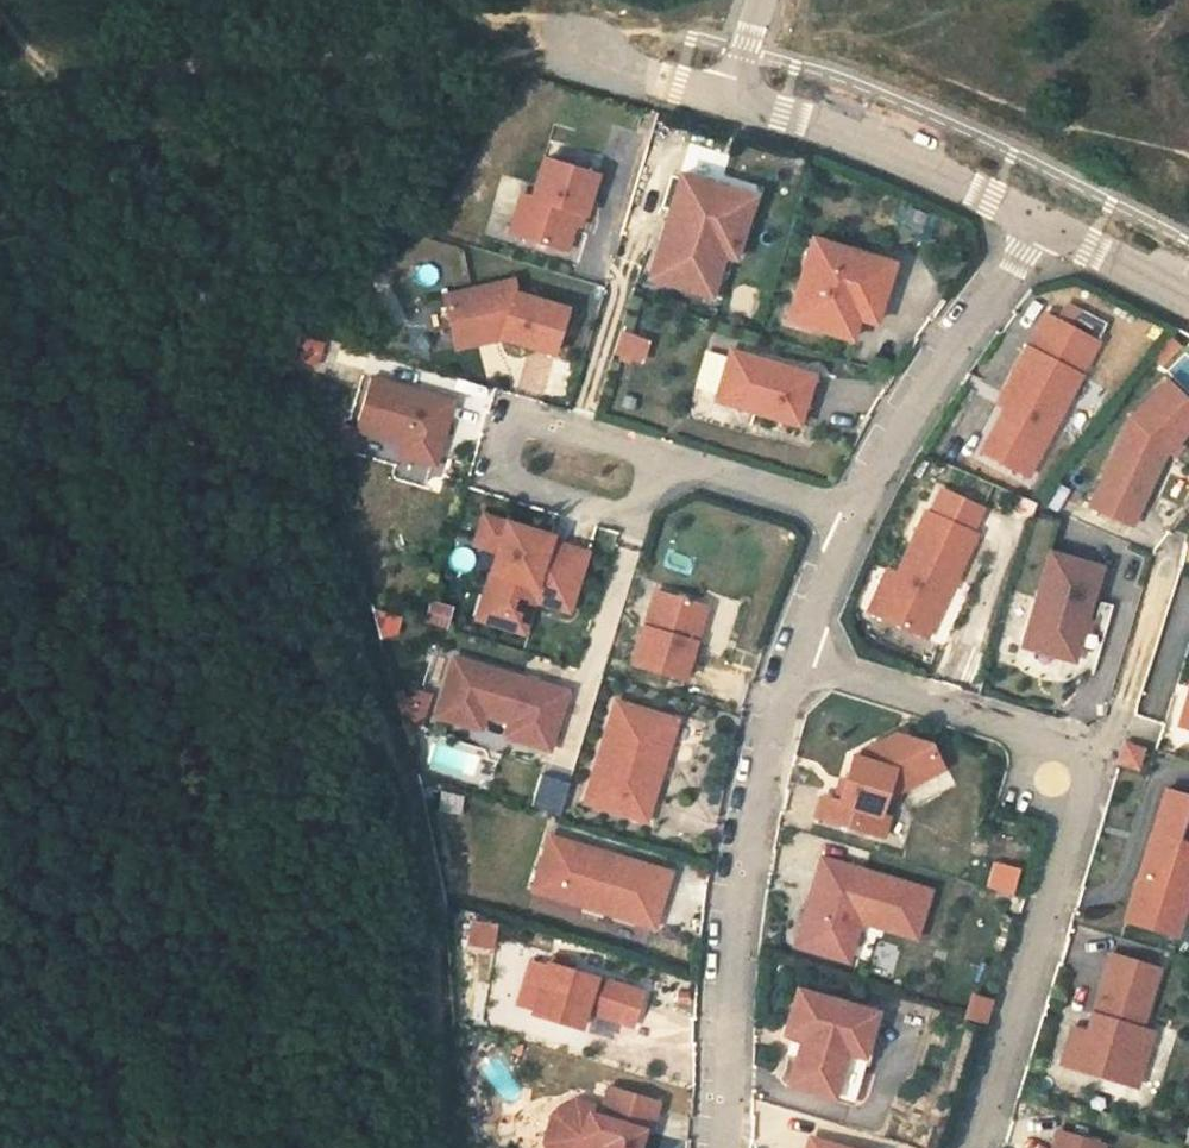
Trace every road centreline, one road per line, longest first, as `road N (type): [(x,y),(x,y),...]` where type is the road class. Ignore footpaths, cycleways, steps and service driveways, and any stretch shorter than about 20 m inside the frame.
road 1 (track): [(432,1147),(438,1026),(423,856),(407,788),(296,473),(249,356),(0,24)]
road 2 (residential): [(792,659),(1093,754),(977,1147)]
road 3 (track): [(569,43),(48,78),(0,92)]
road 4 (residential): [(792,659),(744,831),(723,983),(714,1147)]
road 5 (track): [(135,1147),(126,1053),(0,739)]
road 6 (residential): [(670,461),(514,417),(494,471),(620,516)]
road 7 (residential): [(1033,221),(887,446),(850,520)]
road 8 (unclassified): [(1033,221),(850,131),(728,96)]
road 9 (residential): [(850,520),(670,461)]
road 10 (unclassified): [(1188,299),(1033,221)]
road 11 (unclassified): [(728,96),(569,43)]
road 12 (residential): [(850,520),(792,659)]
road 13 (track): [(569,43),(431,0)]

